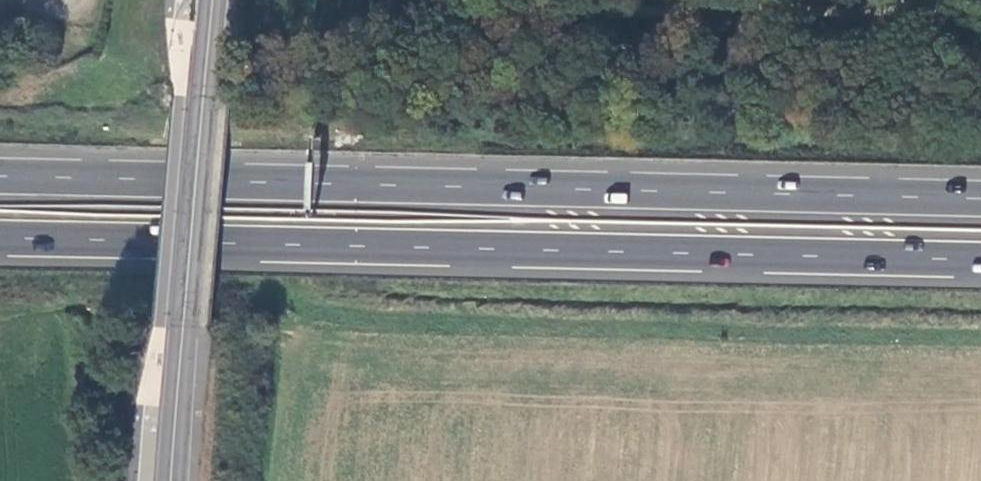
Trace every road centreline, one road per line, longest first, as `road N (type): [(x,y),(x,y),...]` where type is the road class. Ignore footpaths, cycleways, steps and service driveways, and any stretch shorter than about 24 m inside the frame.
road 1 (trunk): [(980,200),(0,175)]
road 2 (trunk): [(0,239),(980,260)]
road 3 (secondary): [(170,480),(209,0)]

